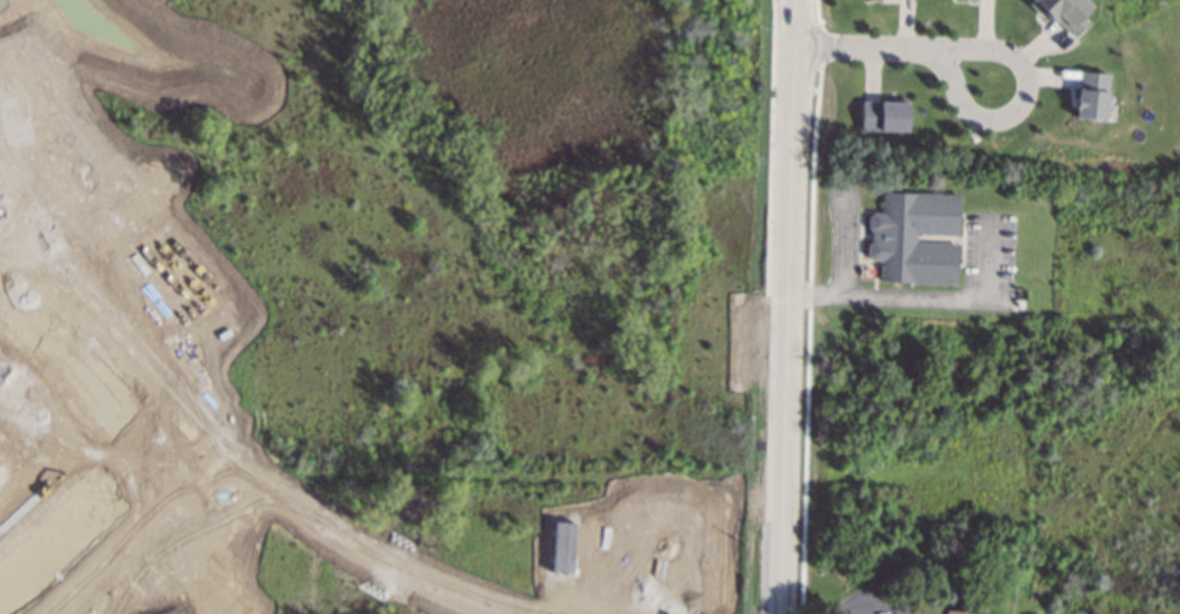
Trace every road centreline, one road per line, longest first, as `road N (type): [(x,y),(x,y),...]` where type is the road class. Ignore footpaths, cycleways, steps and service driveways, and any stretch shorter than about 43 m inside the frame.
road 1 (residential): [(511,613),(368,557),(294,508),(76,288),(0,181)]
road 2 (secondary): [(798,0),(780,613)]
road 3 (residential): [(932,47),(974,116),(1003,118),(1020,104),(1022,73),(1008,51),(932,47)]
road 4 (residential): [(932,47),(798,46)]

